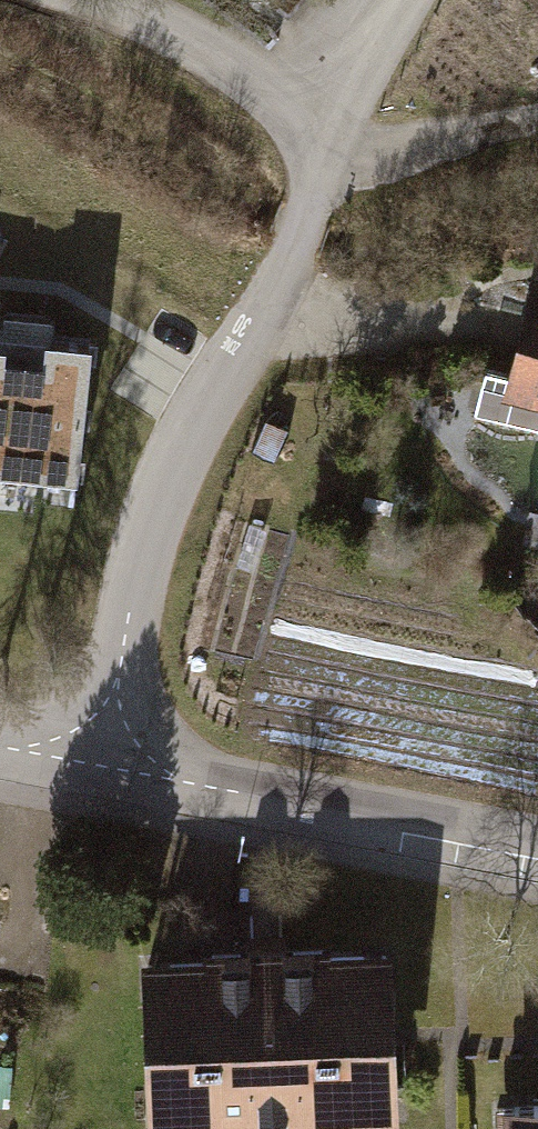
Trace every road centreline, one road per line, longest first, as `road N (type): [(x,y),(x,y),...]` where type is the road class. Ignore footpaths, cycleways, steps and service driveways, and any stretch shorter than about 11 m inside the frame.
road 1 (residential): [(98,764),(125,627),(162,508),(204,403),(267,307),(321,167),(289,115),(250,78),(166,29),(82,0)]
road 2 (residential): [(537,853),(98,764)]
road 3 (track): [(537,119),(321,167),(416,0)]

